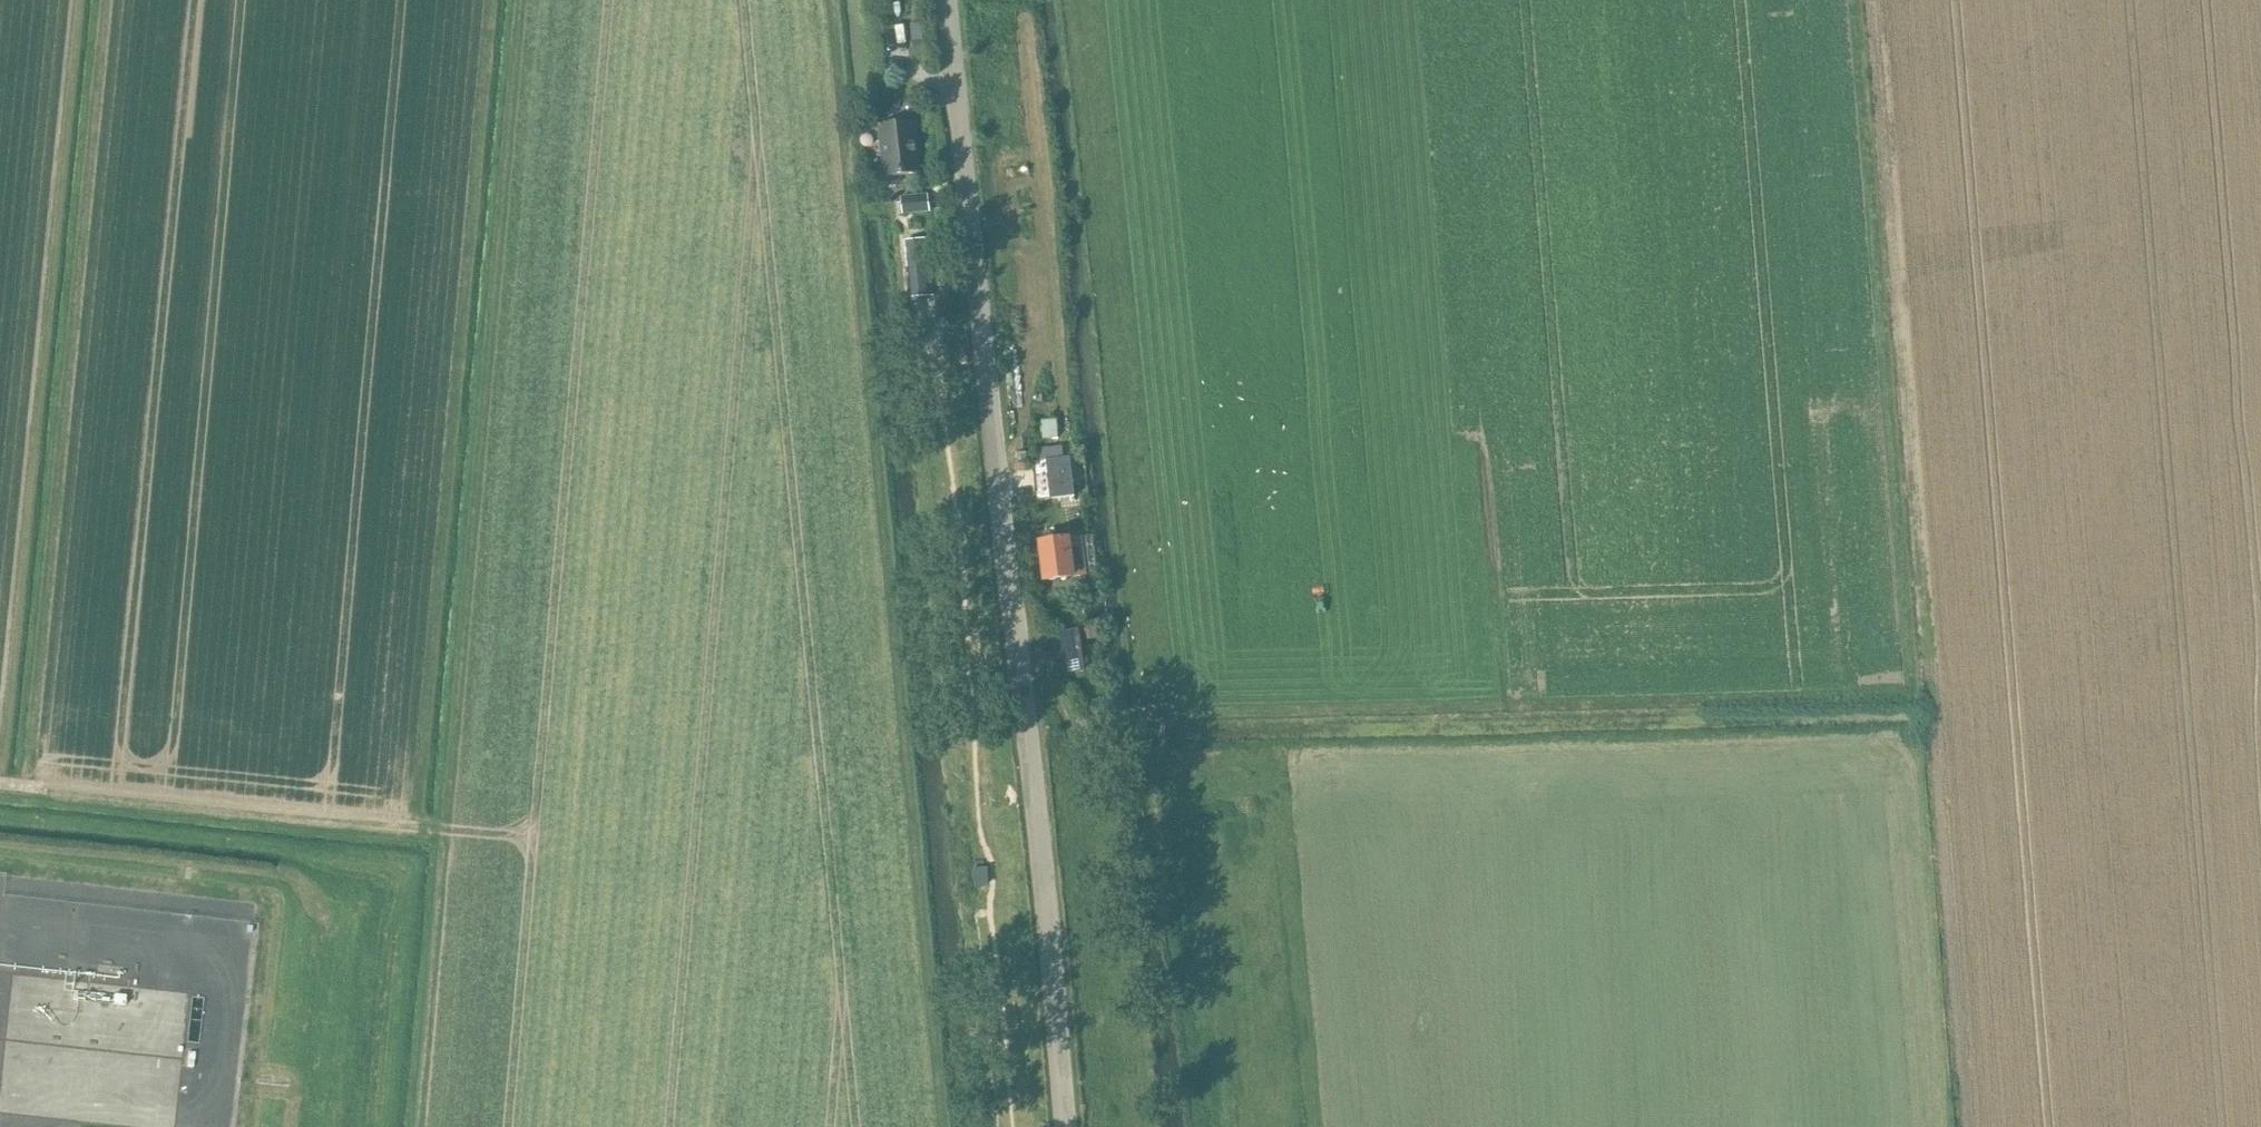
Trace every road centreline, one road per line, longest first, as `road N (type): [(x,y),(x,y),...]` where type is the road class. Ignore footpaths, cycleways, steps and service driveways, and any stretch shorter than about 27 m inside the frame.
road 1 (tertiary): [(948,0),(1066,1126)]

